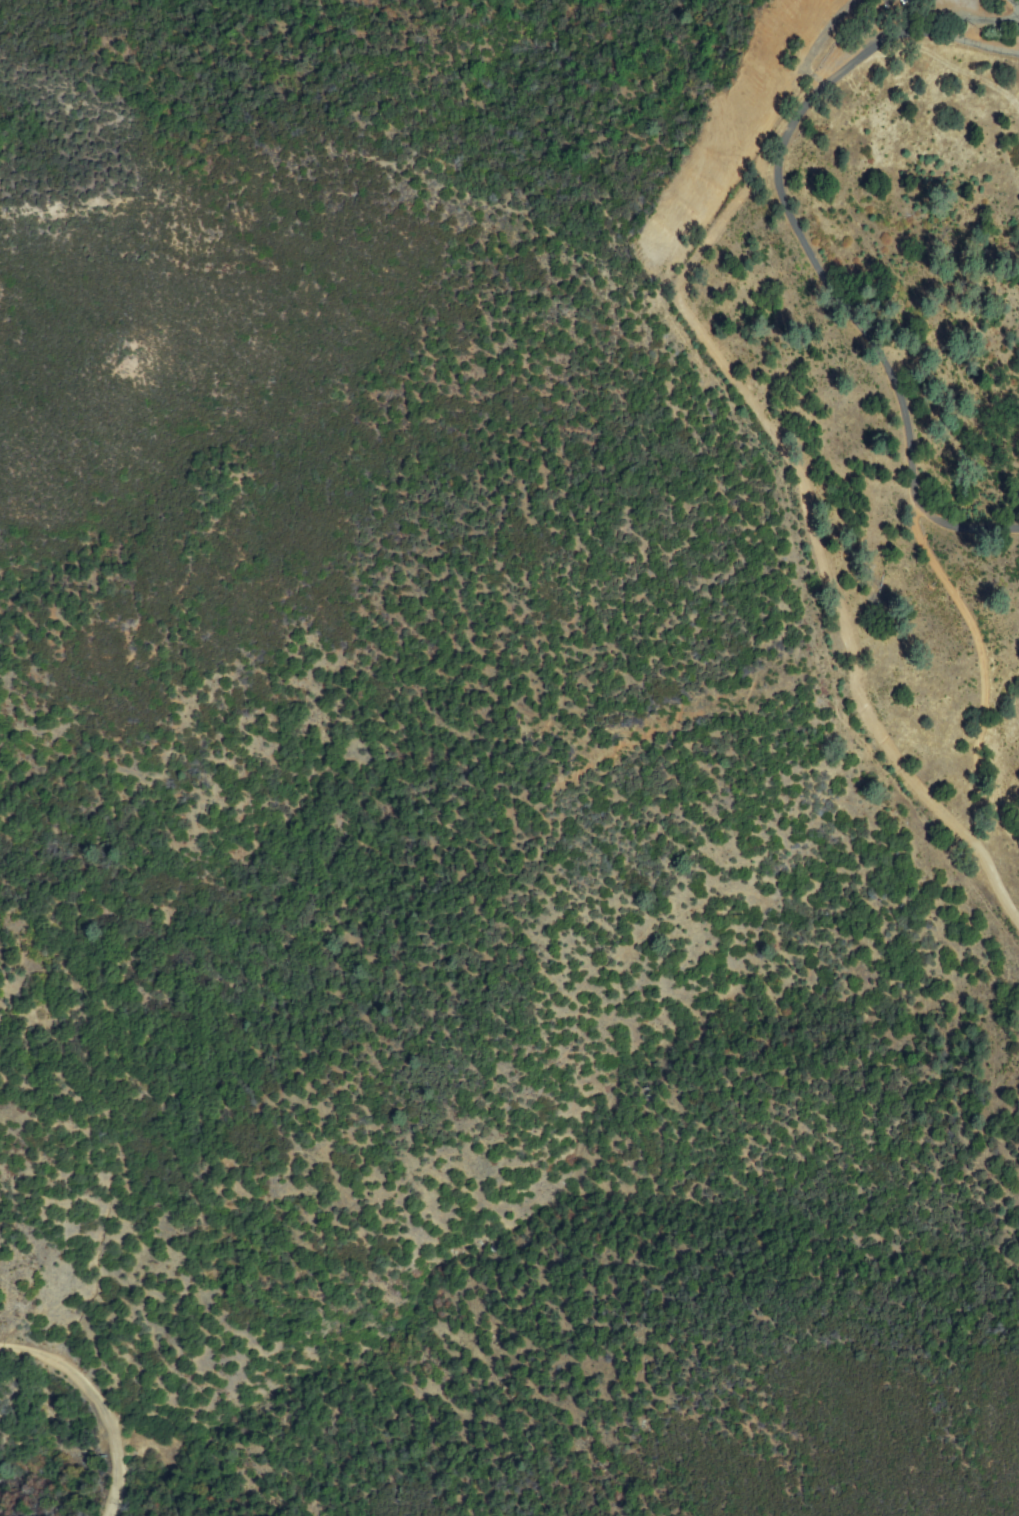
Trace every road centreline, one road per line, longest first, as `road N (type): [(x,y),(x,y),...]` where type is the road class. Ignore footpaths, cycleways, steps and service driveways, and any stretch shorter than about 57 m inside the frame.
road 1 (track): [(1018,839),(984,780),(985,645),(924,539),(921,508)]
road 2 (track): [(112,1515),(118,1449),(101,1407),(43,1357),(0,1346)]

